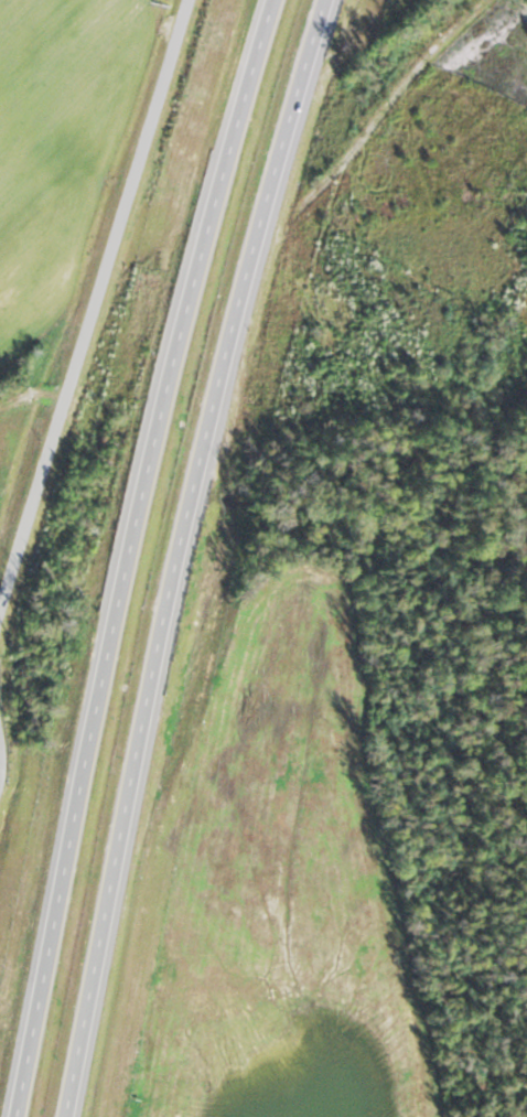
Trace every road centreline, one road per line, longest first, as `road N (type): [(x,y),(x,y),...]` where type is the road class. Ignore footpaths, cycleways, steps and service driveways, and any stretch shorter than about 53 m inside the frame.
road 1 (motorway): [(65,1116),(178,557),(250,257),(324,0)]
road 2 (motorway): [(274,0),(153,447),(16,1116)]
road 3 (residential): [(0,609),(189,0)]

